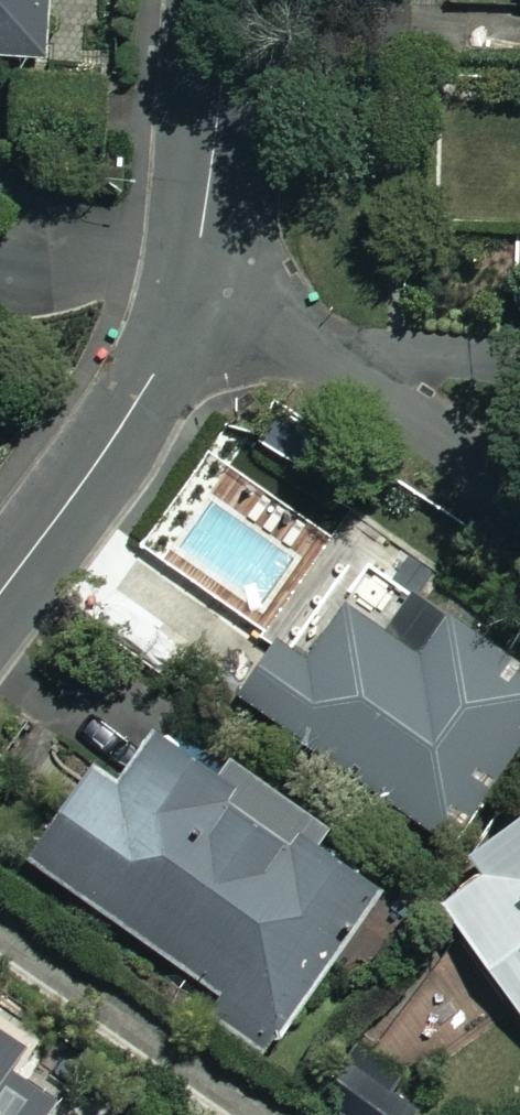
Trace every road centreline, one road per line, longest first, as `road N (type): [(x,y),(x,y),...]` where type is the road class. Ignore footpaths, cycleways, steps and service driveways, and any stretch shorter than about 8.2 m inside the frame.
road 1 (residential): [(198,271),(519,499)]
road 2 (residential): [(0,585),(141,394),(198,271)]
road 3 (residential): [(230,0),(198,271)]

